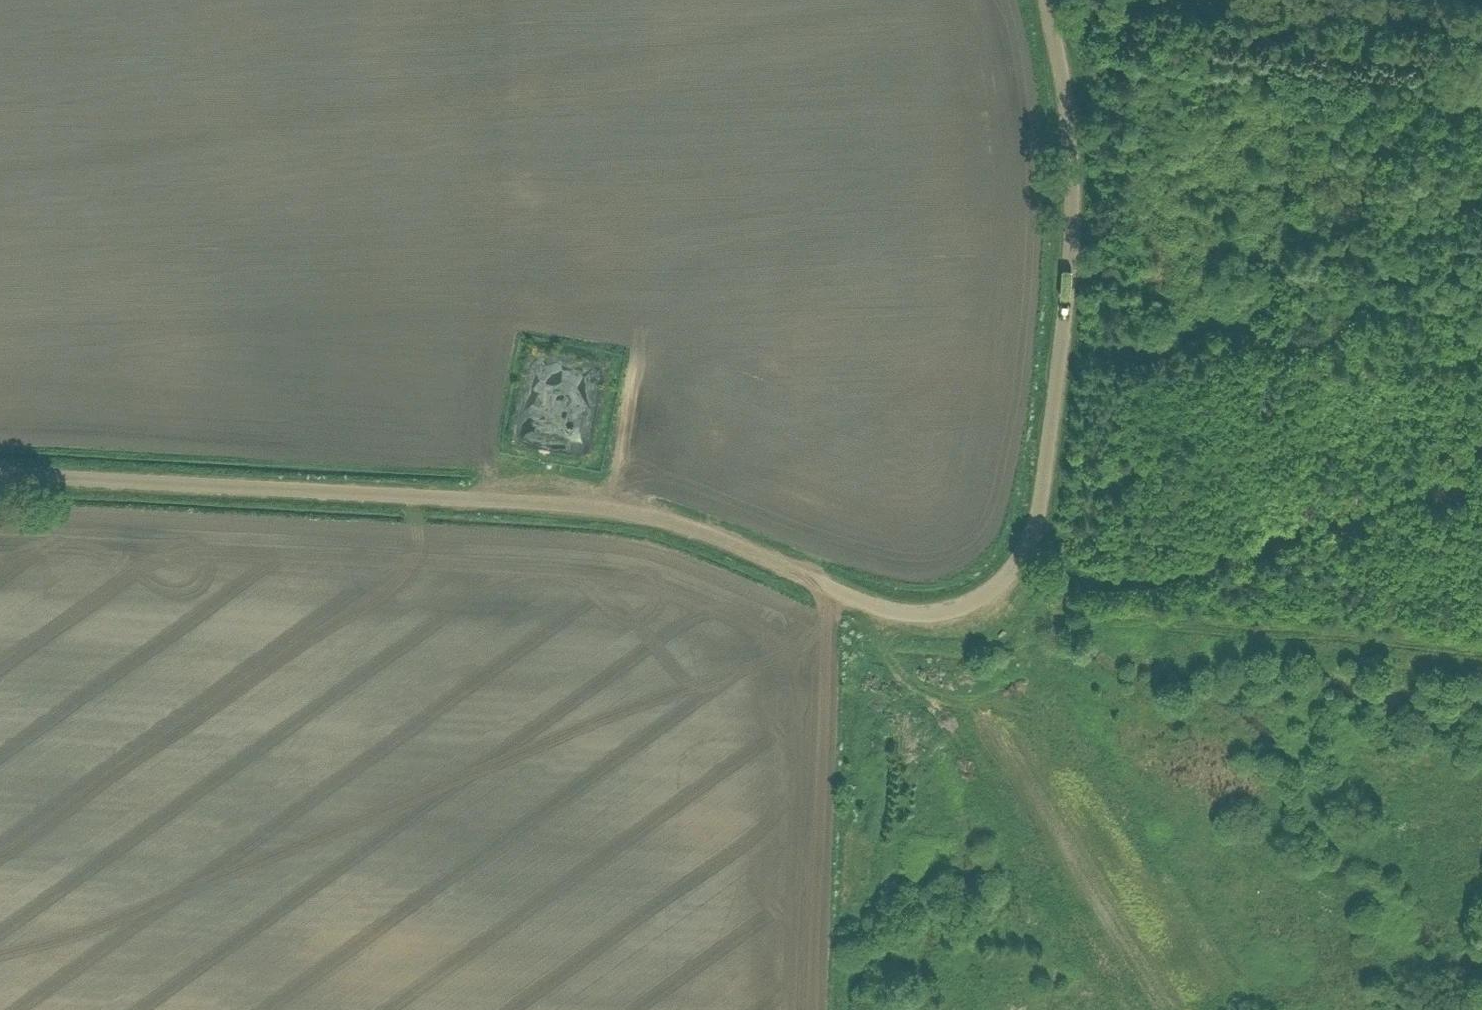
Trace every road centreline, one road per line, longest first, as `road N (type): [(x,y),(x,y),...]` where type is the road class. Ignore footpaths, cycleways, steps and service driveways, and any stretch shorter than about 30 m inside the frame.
road 1 (unclassified): [(0,474),(567,502),(690,527),(885,606),(962,606),(1006,578),(1041,493),(1072,208),(1059,53),(1046,0)]

